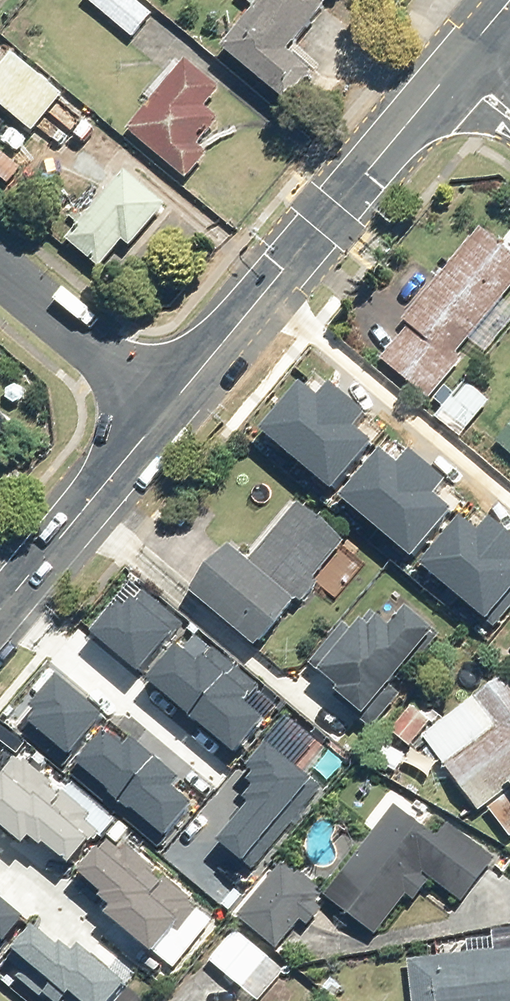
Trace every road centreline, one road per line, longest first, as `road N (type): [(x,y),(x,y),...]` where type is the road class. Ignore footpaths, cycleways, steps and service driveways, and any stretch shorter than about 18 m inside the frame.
road 1 (secondary): [(173,403),(463,69)]
road 2 (secondary): [(0,612),(173,403)]
road 3 (tertiary): [(173,403),(0,272)]

